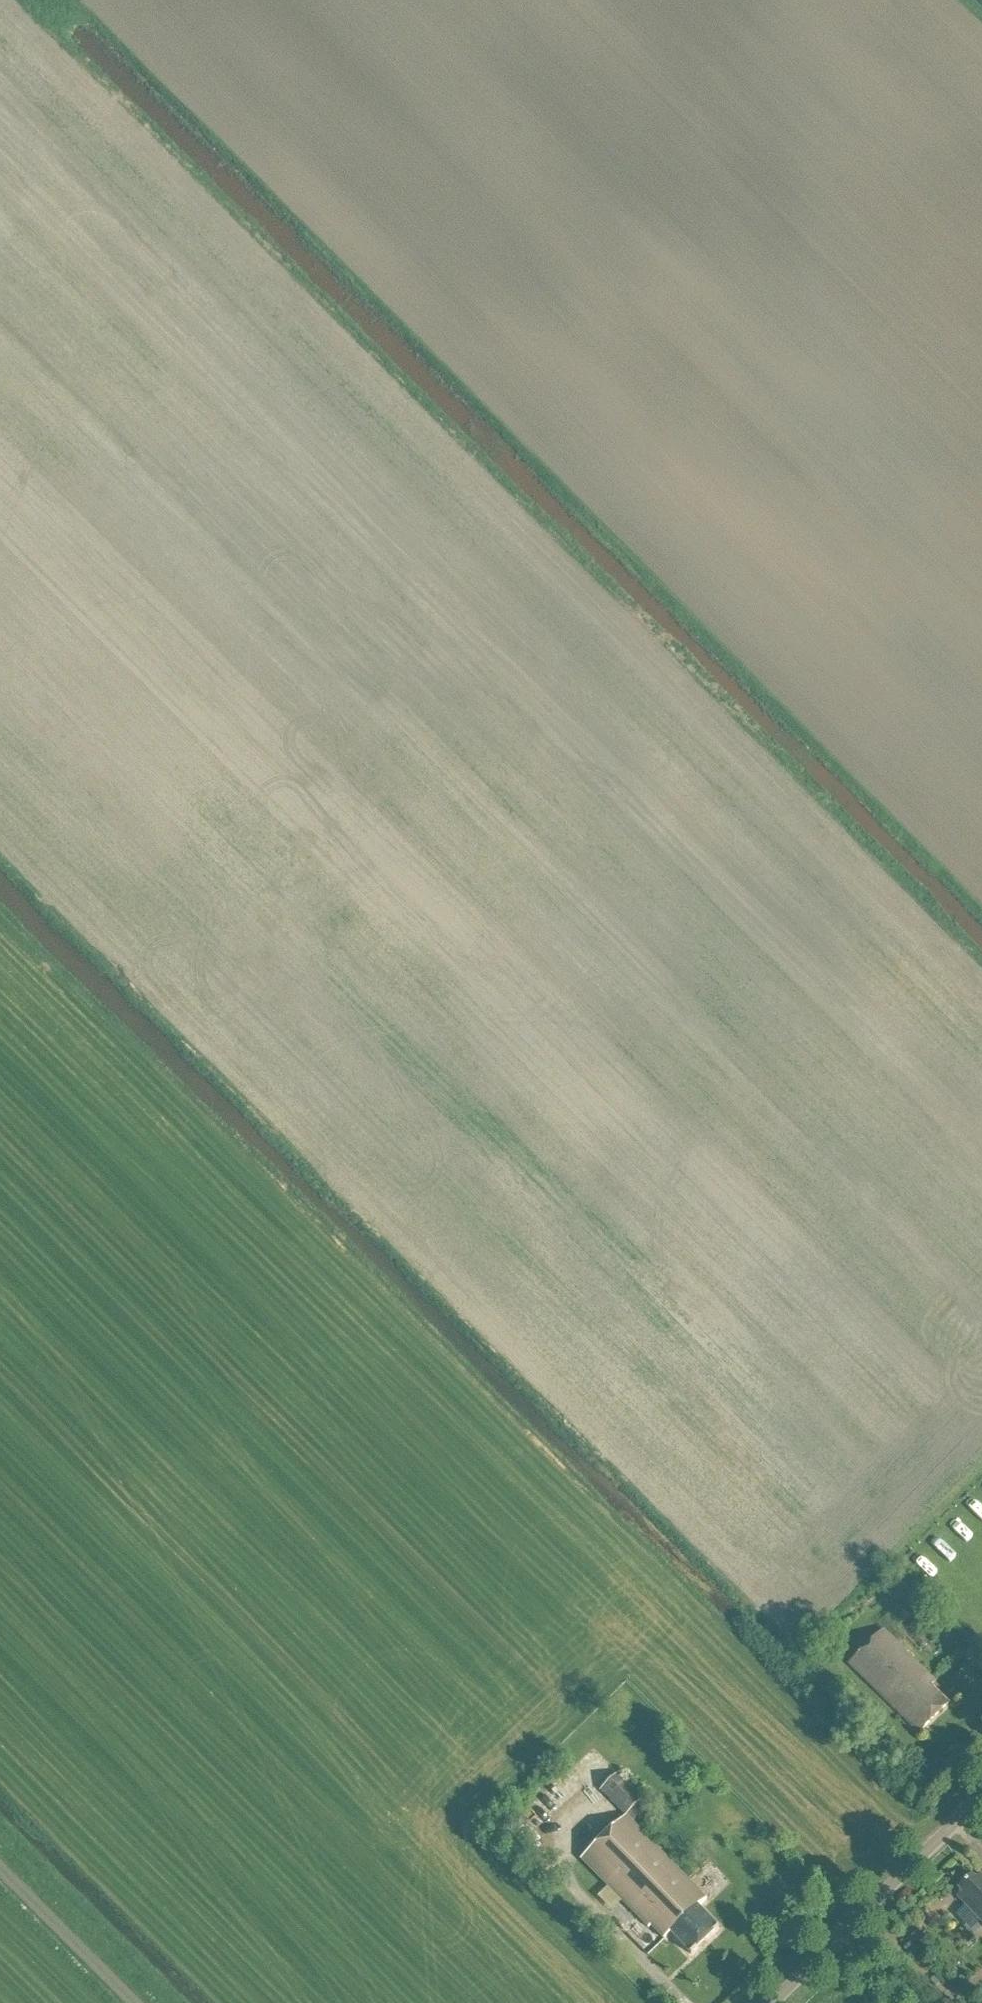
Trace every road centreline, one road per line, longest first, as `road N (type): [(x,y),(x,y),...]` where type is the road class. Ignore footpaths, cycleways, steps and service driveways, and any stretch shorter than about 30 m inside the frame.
road 1 (residential): [(773,2002),(981,1795)]
road 2 (unclassified): [(130,2002),(0,1873)]

